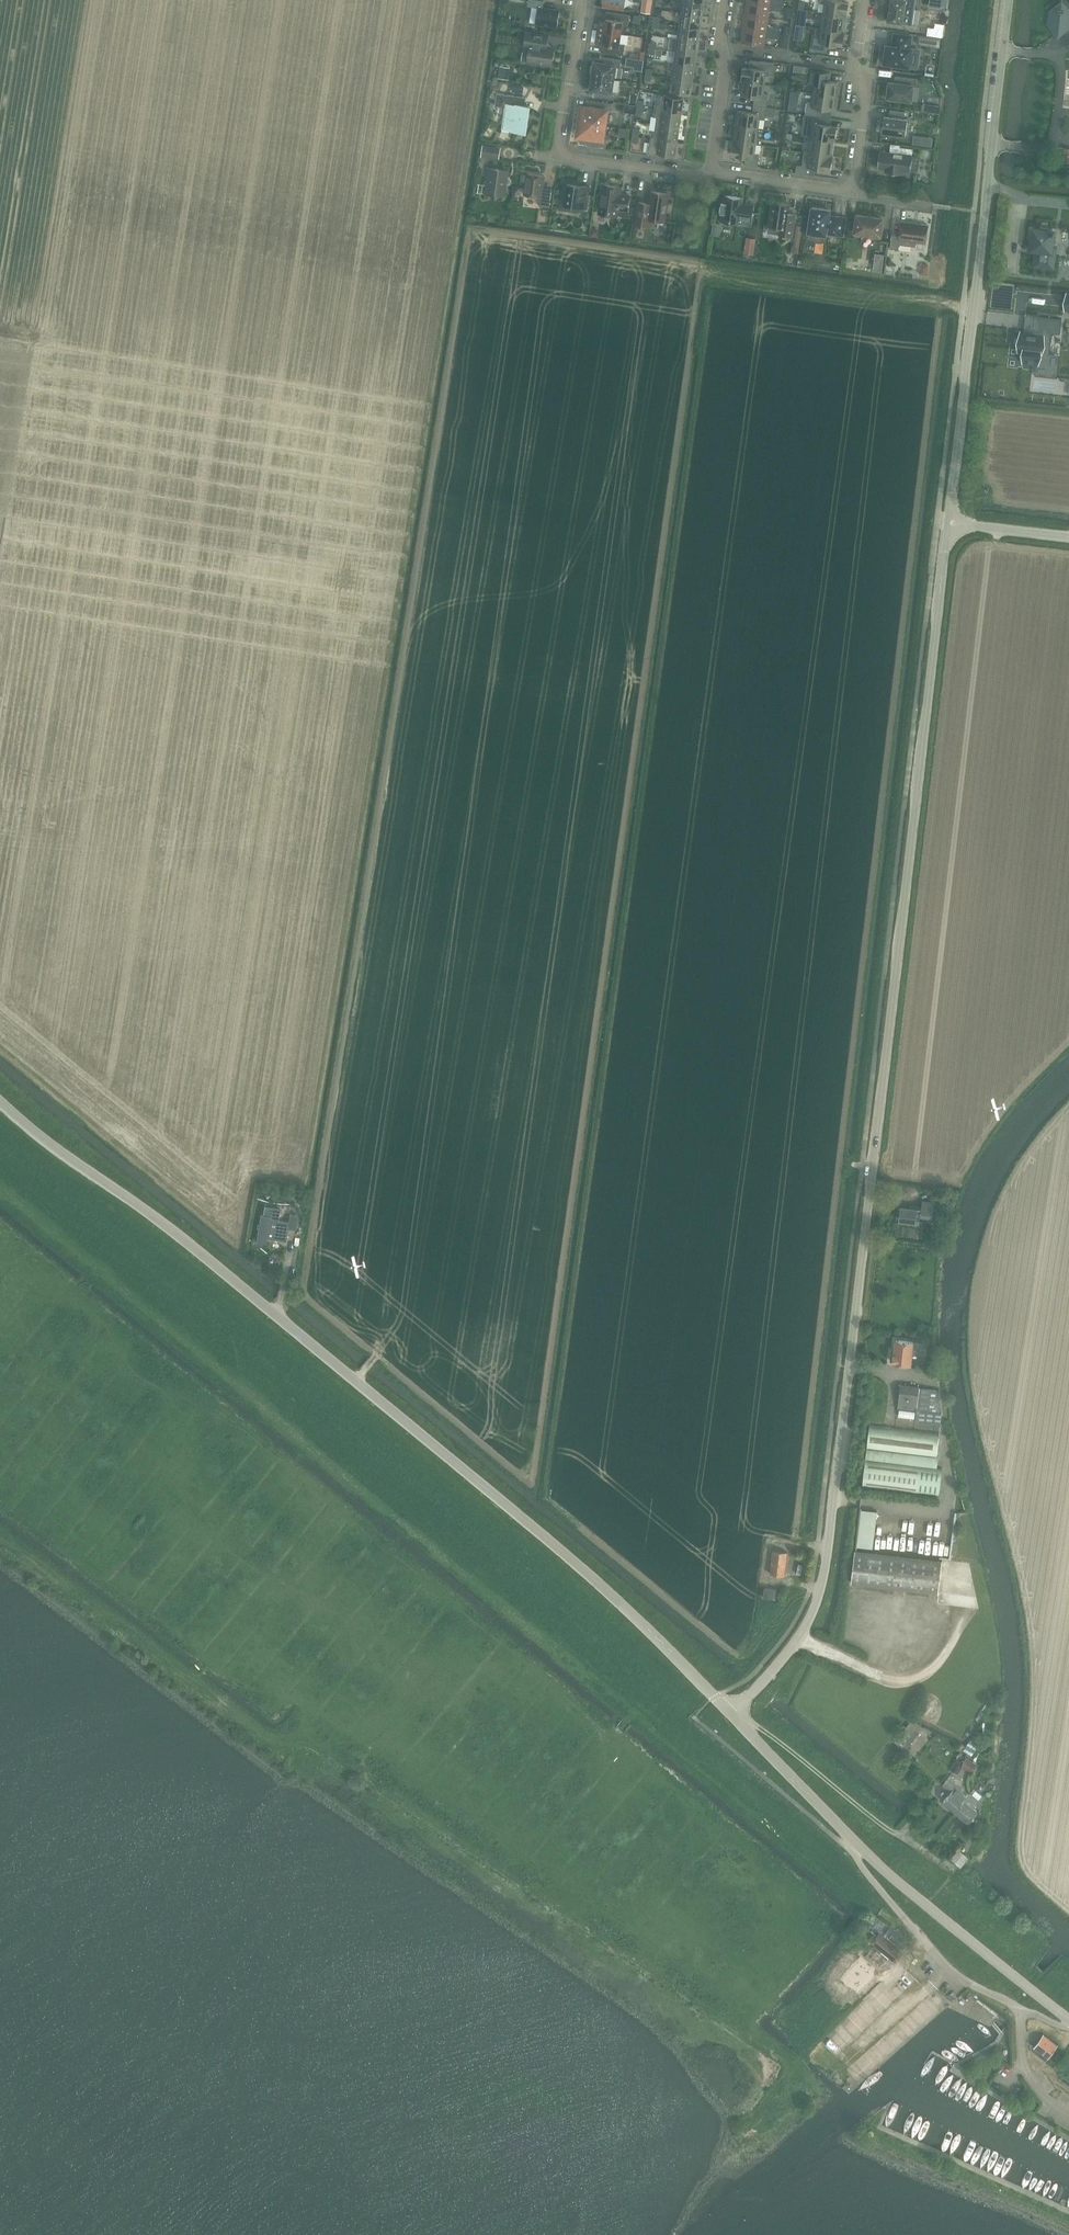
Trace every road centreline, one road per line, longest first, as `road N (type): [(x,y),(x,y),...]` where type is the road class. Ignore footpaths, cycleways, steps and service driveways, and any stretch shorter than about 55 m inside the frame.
road 1 (unclassified): [(735,1716),(801,1642),(828,1567),(952,524)]
road 2 (unclassified): [(735,1716),(535,1529),(187,1243),(0,1103)]
road 3 (unclassified): [(952,524),(1010,0)]
road 4 (residential): [(711,172),(561,157),(584,0)]
road 5 (unclassified): [(858,1847),(1068,2019)]
road 6 (residential): [(851,191),(866,105),(856,65),(865,0)]
road 7 (unclassified): [(858,1847),(735,1716)]
road 8 (residential): [(725,0),(720,46),(726,72),(711,172)]
road 9 (residential): [(851,191),(711,172)]

